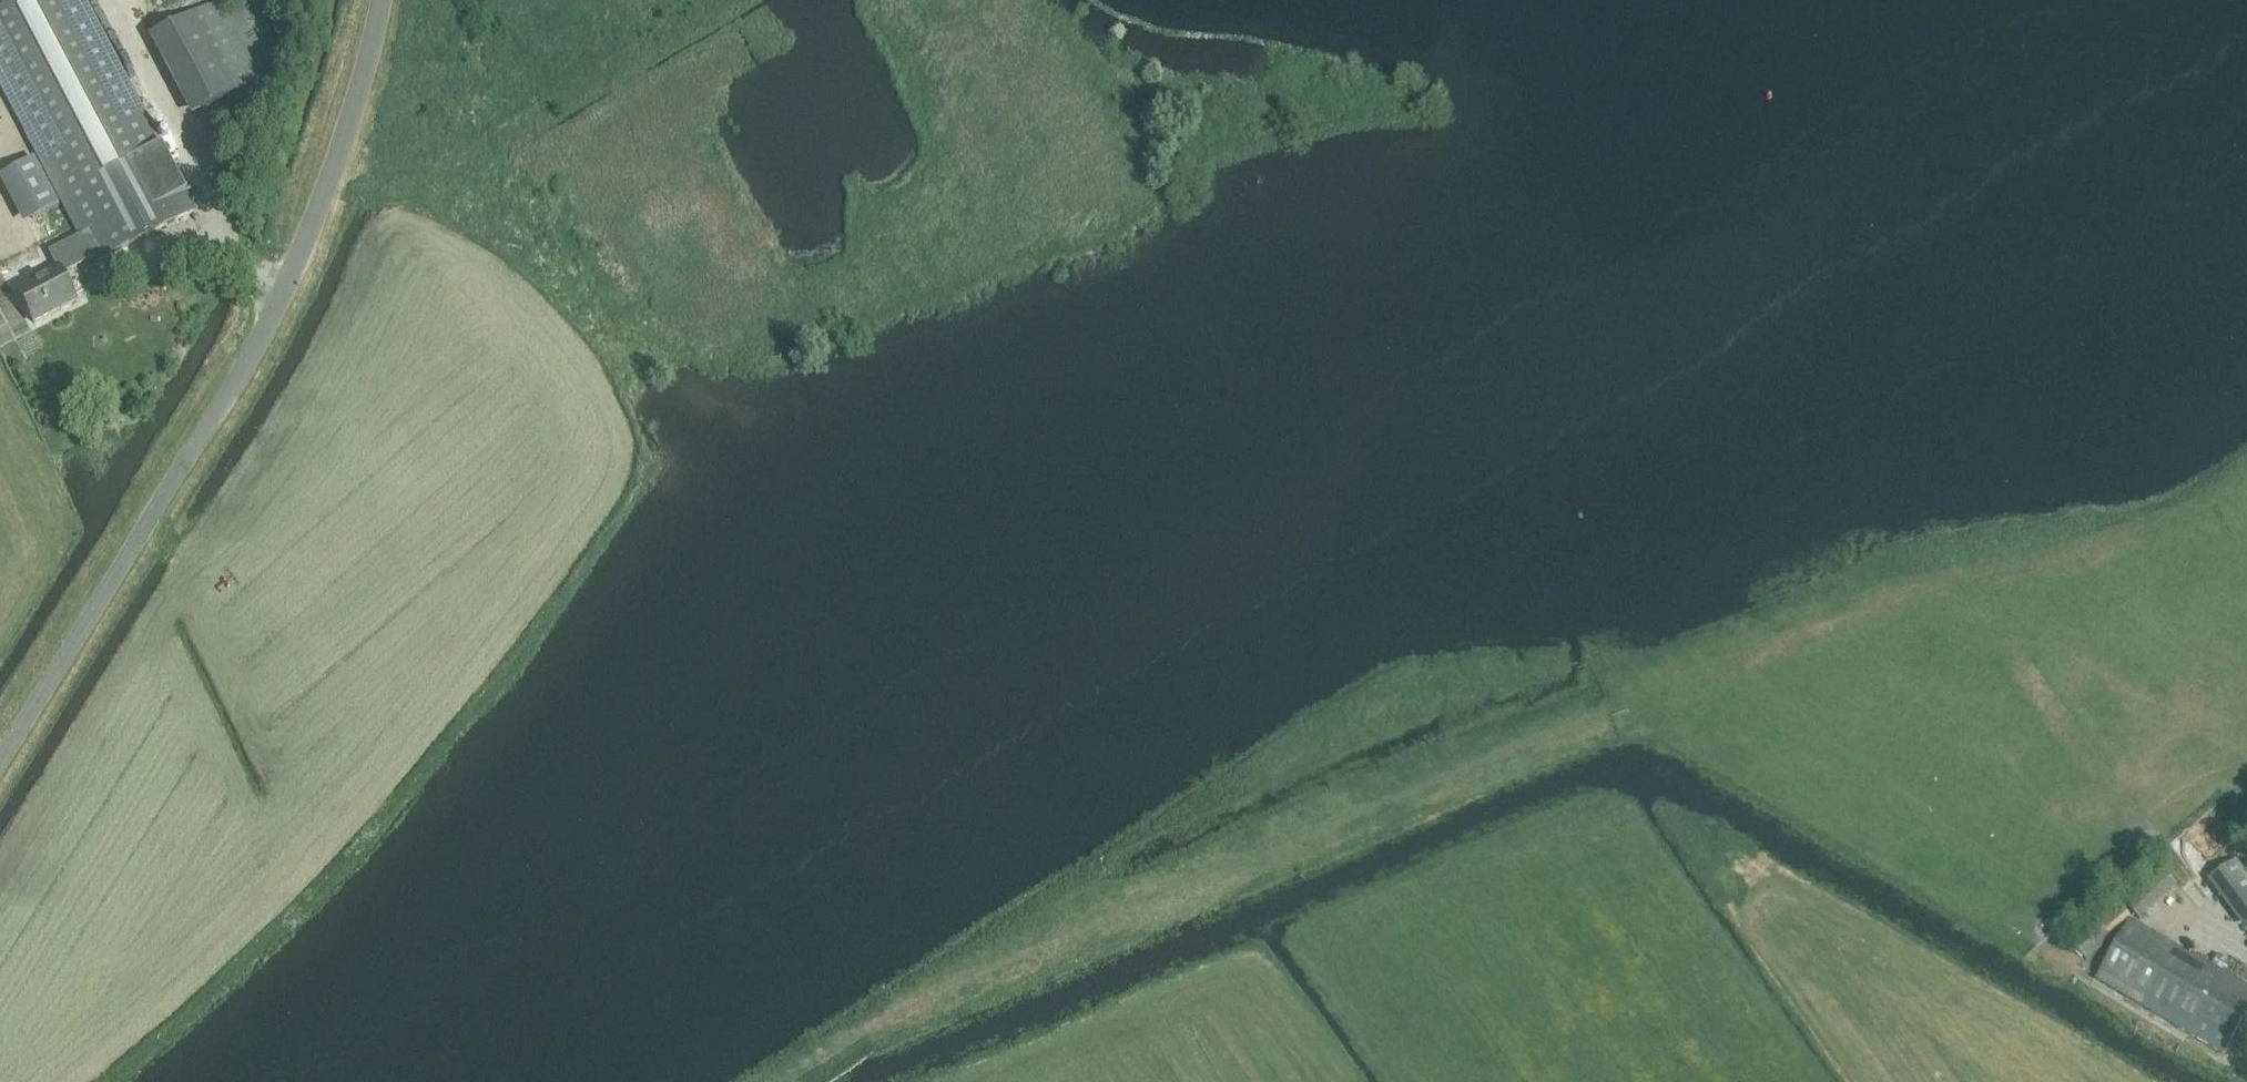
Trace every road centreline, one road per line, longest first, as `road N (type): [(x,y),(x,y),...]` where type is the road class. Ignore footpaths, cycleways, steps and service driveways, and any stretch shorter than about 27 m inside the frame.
road 1 (unclassified): [(0,765),(268,326),(360,79),(379,0)]

